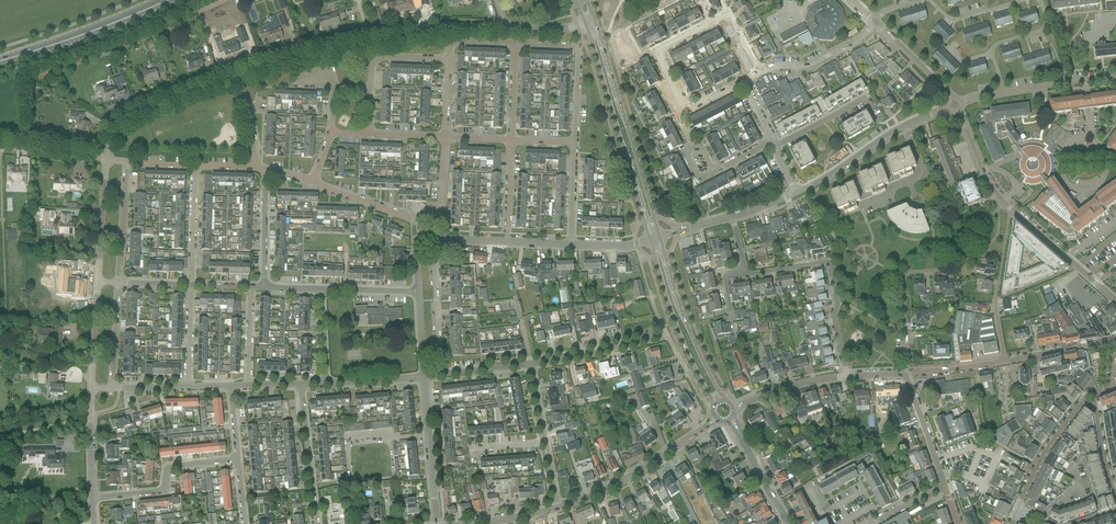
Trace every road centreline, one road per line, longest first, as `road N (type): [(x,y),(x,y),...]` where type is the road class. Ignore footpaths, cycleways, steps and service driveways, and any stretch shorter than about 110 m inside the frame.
road 1 (residential): [(907,375),(906,277),(940,269),(965,230),(1004,202)]
road 2 (tertiary): [(660,237),(596,21)]
road 3 (tertiary): [(586,25),(650,239)]
road 4 (primary): [(0,61),(169,0)]
road 5 (tertiary): [(560,510),(642,471),(714,420)]
road 6 (tertiary): [(650,239),(714,405)]
road 7 (tertiary): [(723,400),(682,314),(660,237)]
road 8 (residential): [(107,159),(118,129),(134,116),(240,76)]
road 9 (residential): [(93,499),(161,492),(169,467),(239,458)]
road 10 (residential): [(575,143),(578,49),(515,44)]
road 11 (residential): [(1004,362),(996,300),(1011,209)]
road 12 (residential): [(438,523),(424,376)]
road 13 (residential): [(1115,301),(1011,209)]
road 14 (residential): [(303,385),(318,523)]
road 15 (residential): [(371,46),(449,30),(507,31)]
road 16 (unclassified): [(1093,136),(1106,171),(1090,189),(1072,187),(1062,171),(1064,152),(1078,138)]
road 17 (residential): [(434,240),(439,375)]
road 18 (residential): [(240,76),(371,46)]
road 19 (residential): [(423,239),(416,221),(312,182)]
road 20 (residential): [(759,74),(806,65),(875,23)]
road 21 (residential): [(904,126),(798,194)]
road 22 (residential): [(98,282),(107,159)]
road 23 (residential): [(532,365),(650,336)]
road 24 (residential): [(118,283),(128,162)]

